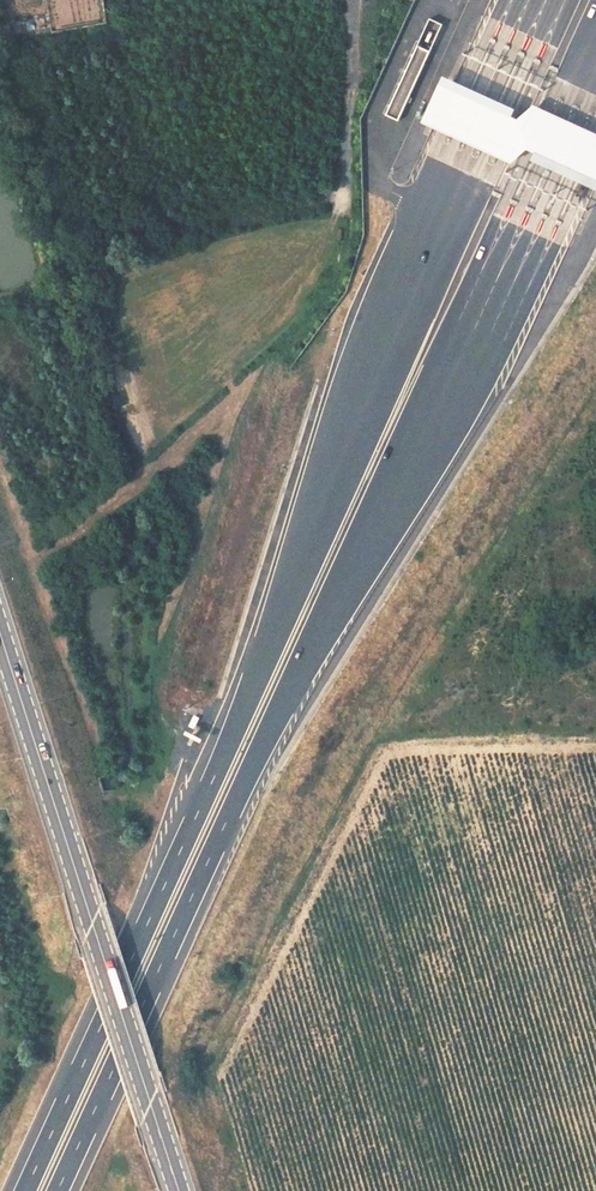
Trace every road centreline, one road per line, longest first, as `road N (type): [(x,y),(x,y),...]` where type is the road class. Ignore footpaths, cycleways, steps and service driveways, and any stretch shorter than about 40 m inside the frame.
road 1 (motorway): [(537,0),(413,269),(243,710),(24,1190)]
road 2 (motorway): [(58,1190),(289,692),(448,398),(595,83)]
road 3 (primary): [(179,1190),(0,631)]
road 4 (unclassified): [(348,197),(352,0)]

